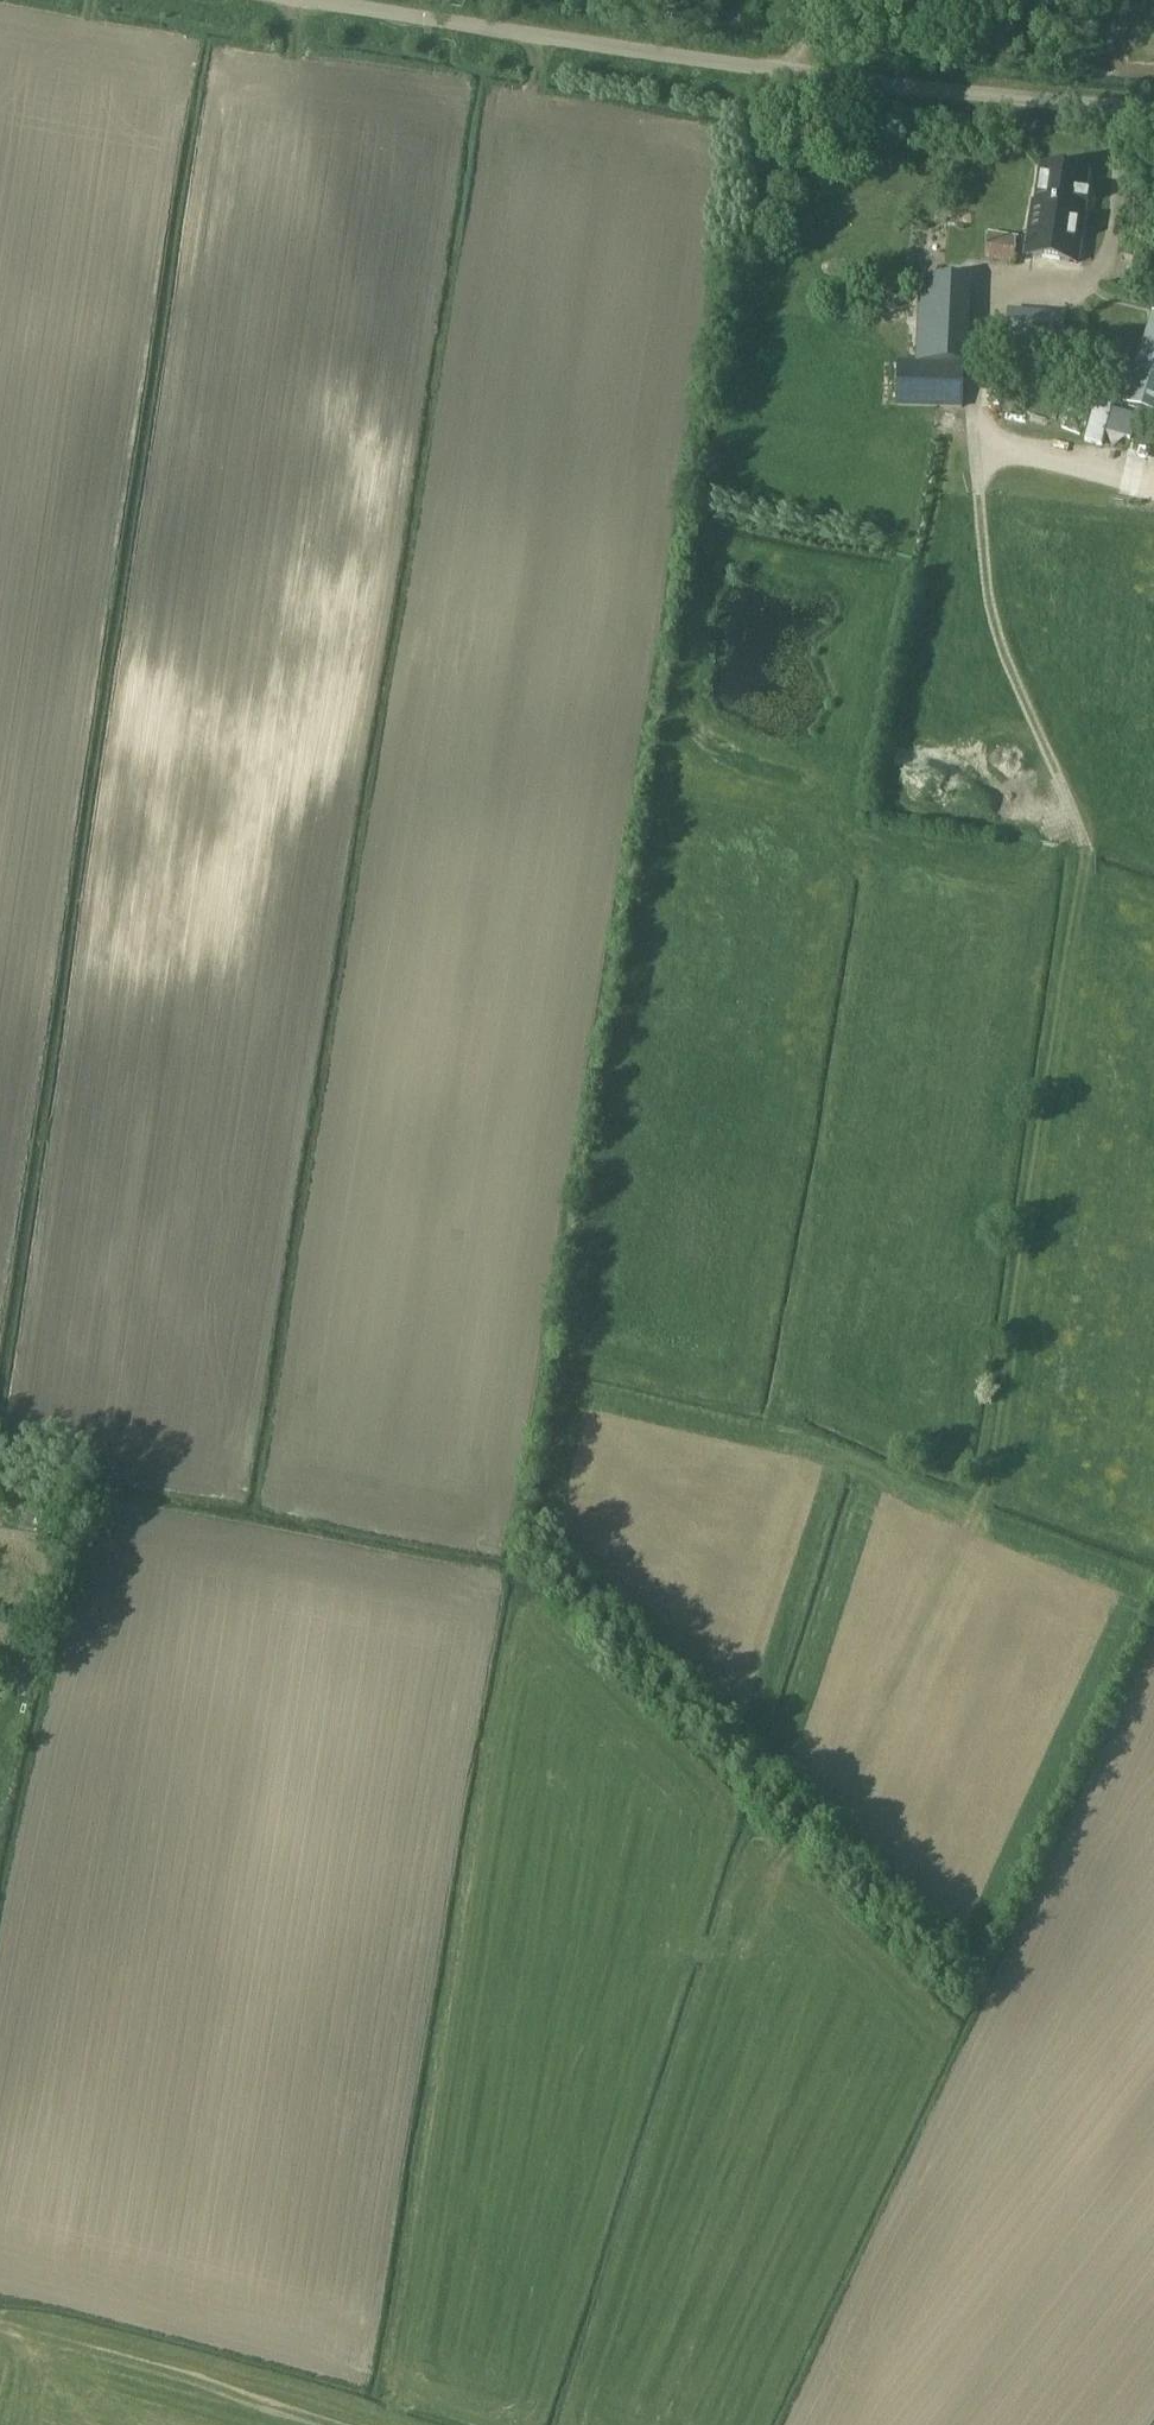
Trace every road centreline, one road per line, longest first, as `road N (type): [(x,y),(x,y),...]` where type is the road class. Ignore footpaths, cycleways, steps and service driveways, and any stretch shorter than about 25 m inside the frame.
road 1 (unclassified): [(1153,107),(900,84),(326,0)]

